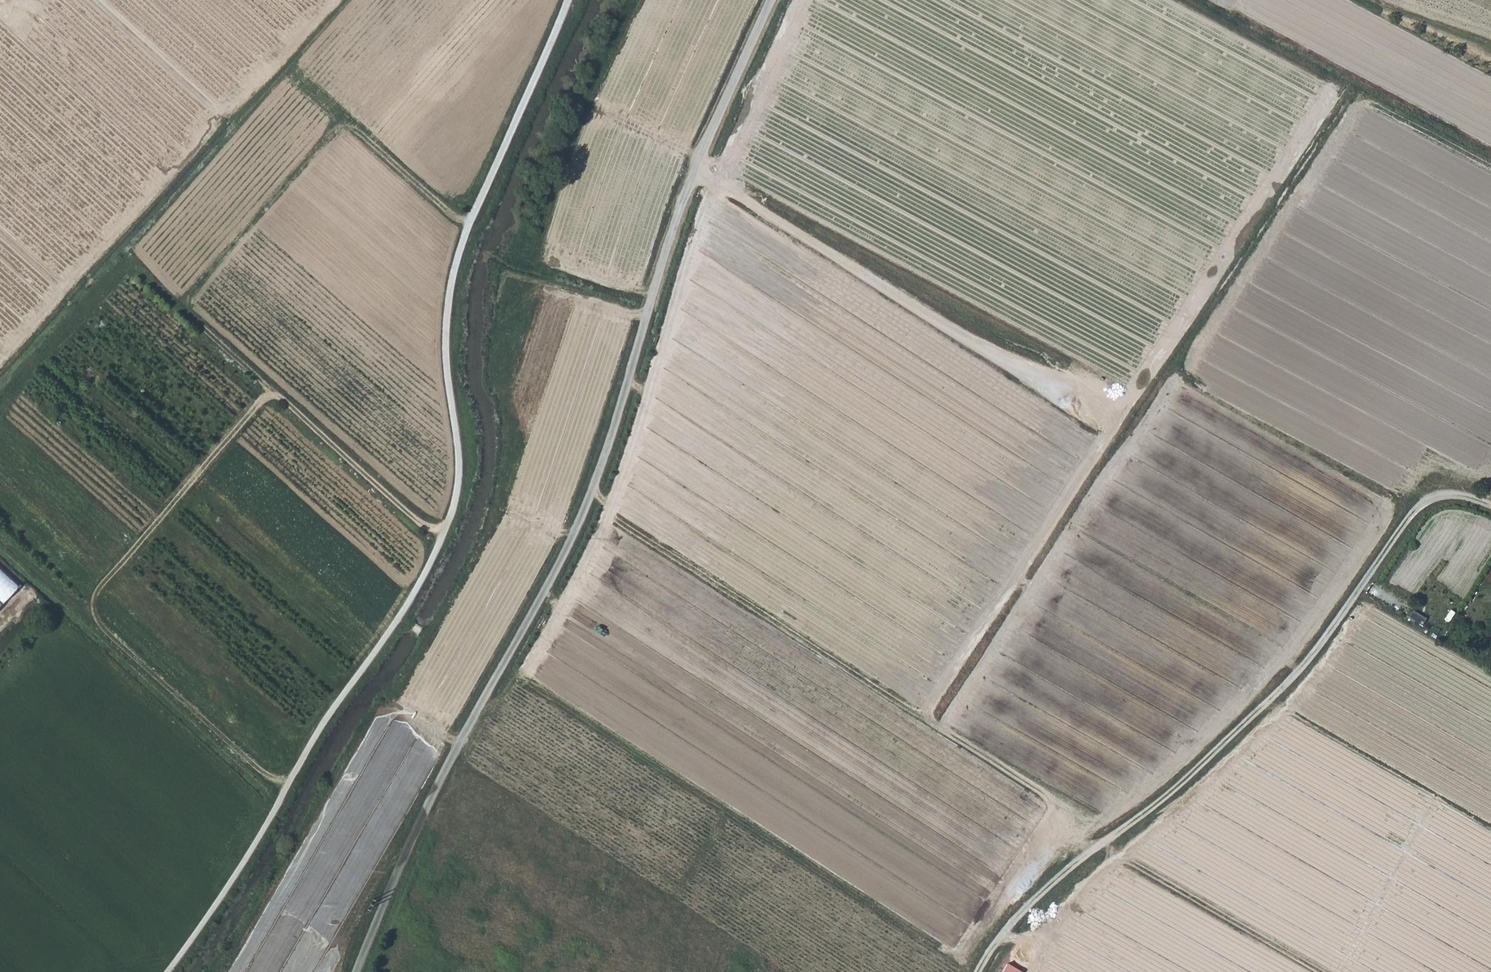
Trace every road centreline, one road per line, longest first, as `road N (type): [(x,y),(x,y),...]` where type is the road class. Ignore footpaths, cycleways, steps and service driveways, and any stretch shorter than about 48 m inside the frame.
road 1 (unclassified): [(773,0),(686,201),(560,566),(471,723),(359,971)]
road 2 (track): [(1490,502),(1458,488),(1408,503),(1313,644),(1216,750),(1132,808),(1016,913),(982,971)]

